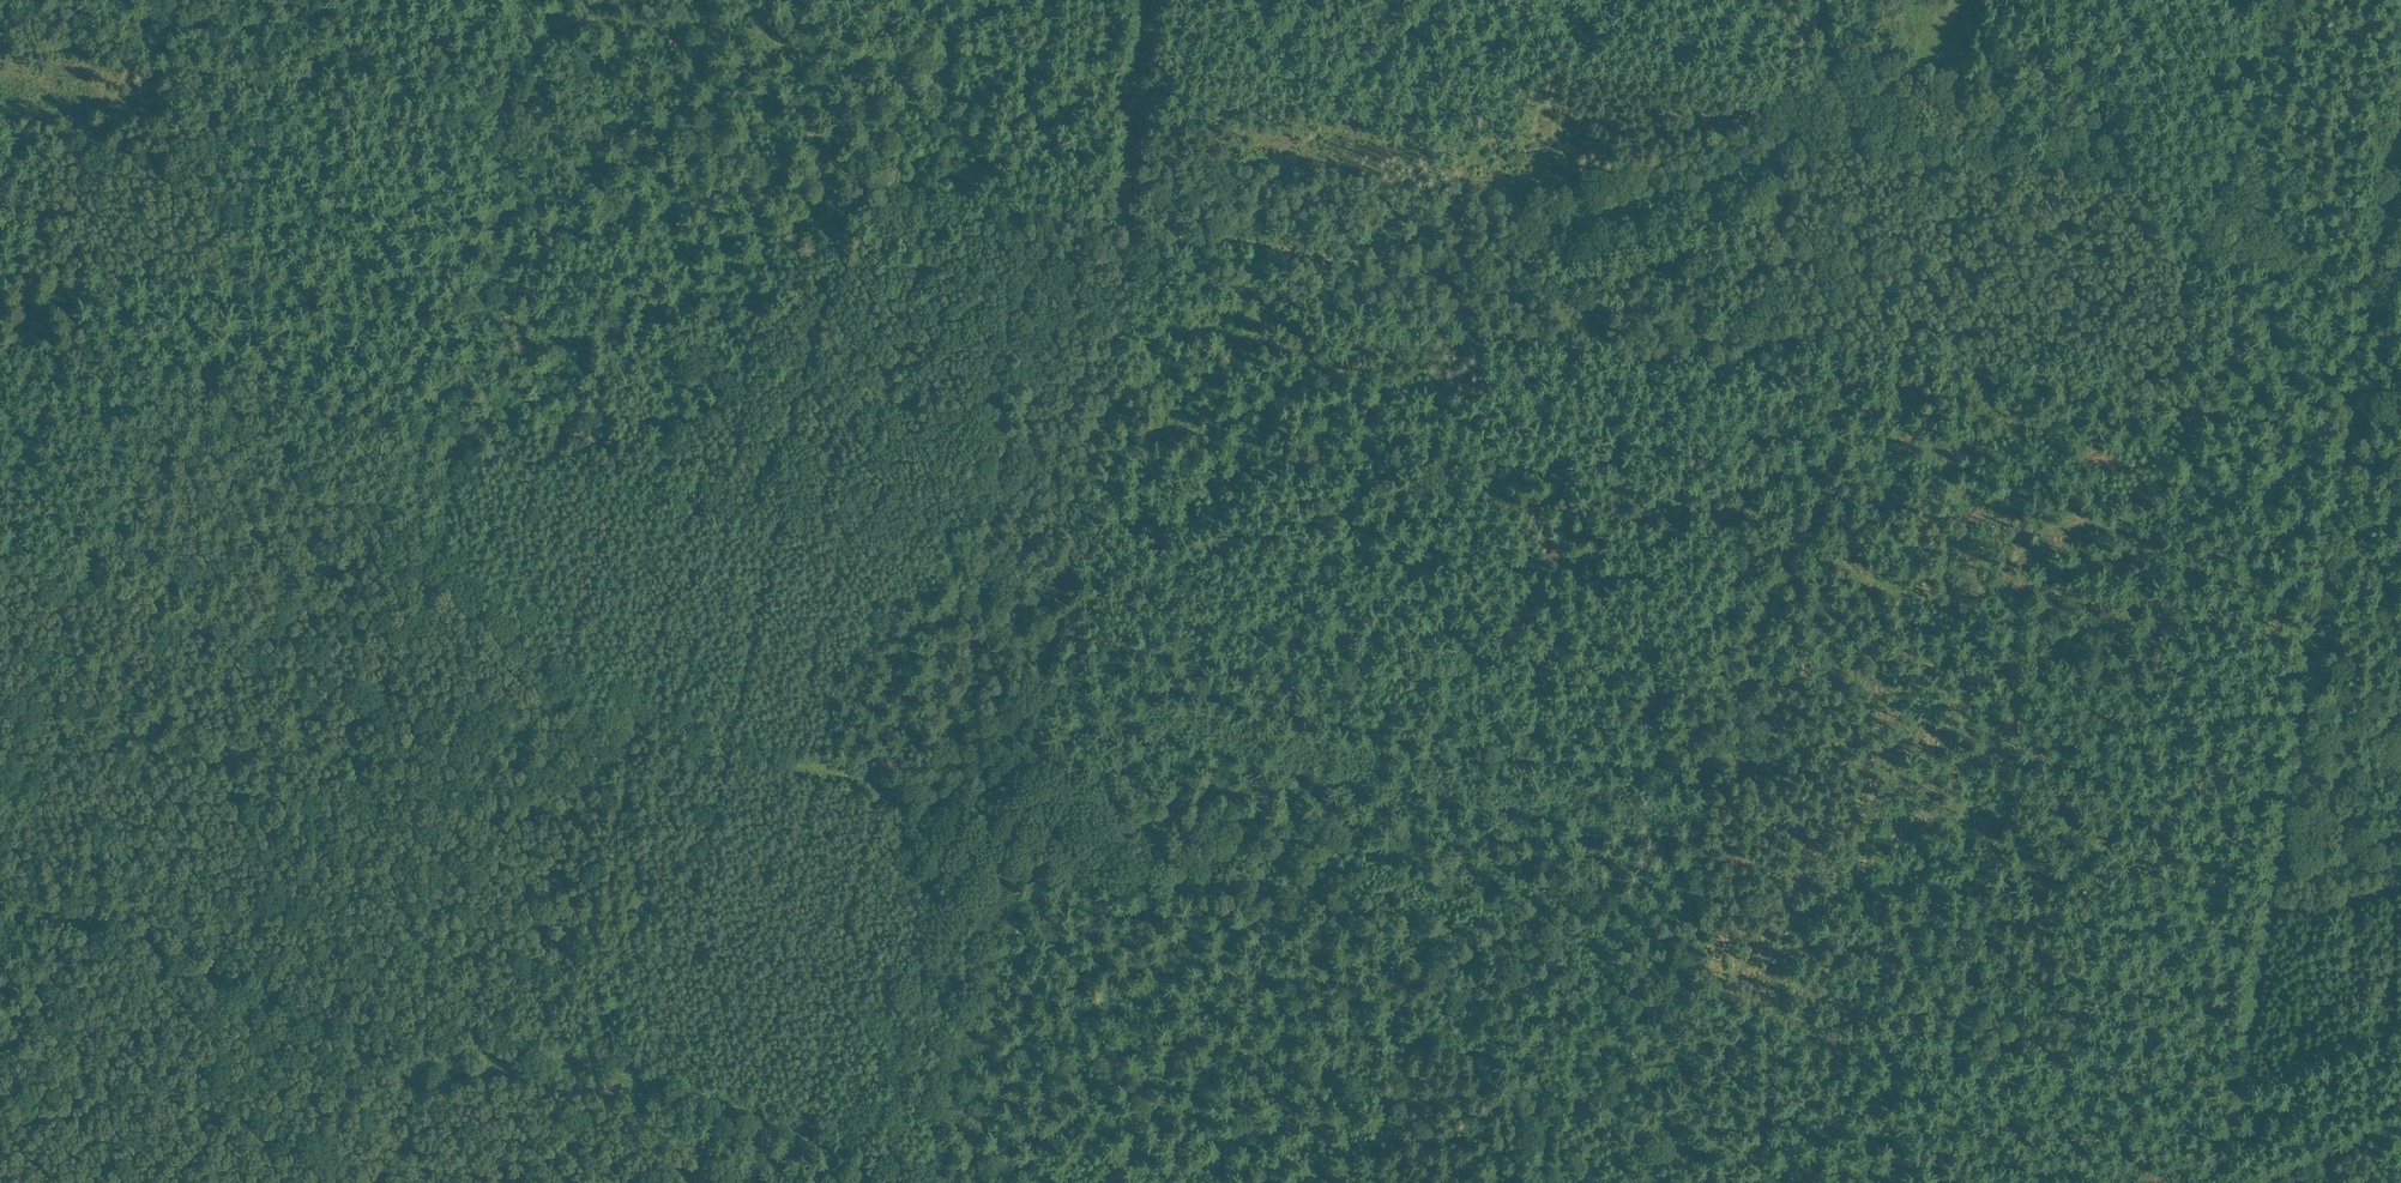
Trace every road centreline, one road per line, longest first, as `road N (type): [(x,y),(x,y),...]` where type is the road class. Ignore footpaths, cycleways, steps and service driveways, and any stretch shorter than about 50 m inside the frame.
road 1 (track): [(464,458),(1068,589),(2285,810)]
road 2 (track): [(0,37),(522,131),(1127,223),(1745,335)]
road 3 (track): [(1155,0),(1068,589),(927,1182)]
road 4 (track): [(2400,85),(2224,1182)]
road 5 (track): [(539,0),(464,458),(411,632),(216,965)]
road 6 (track): [(881,1182),(774,1119),(633,1078),(482,1058),(415,1077),(216,965),(0,887)]
road 7 (track): [(1666,1182),(1745,335)]
road 8 (track): [(1934,56),(1831,86),(1791,124),(1781,207),(1753,267),(1745,335)]
road 9 (track): [(2096,138),(2004,114),(1934,56),(1957,0)]
road 10 (track): [(633,1078),(655,1131),(691,1181),(707,1175),(689,1130),(663,1102)]
road 11 (track): [(2248,1182),(2400,1120)]

